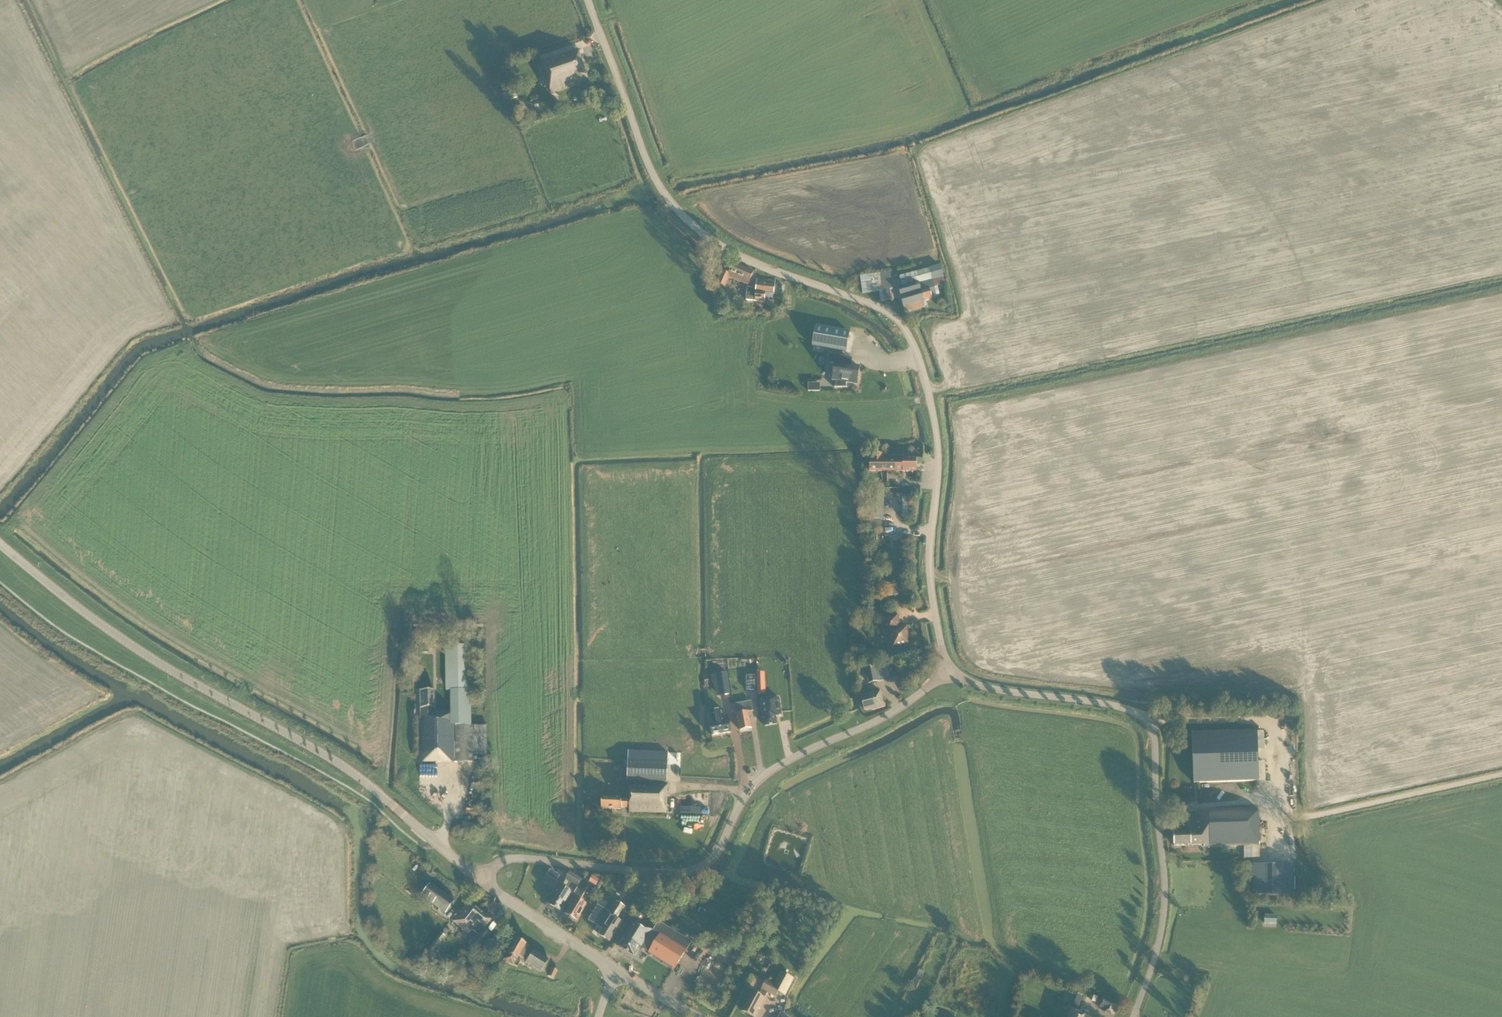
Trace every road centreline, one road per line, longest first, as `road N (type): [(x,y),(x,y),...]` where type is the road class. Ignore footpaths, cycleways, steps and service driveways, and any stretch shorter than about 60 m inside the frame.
road 1 (unclassified): [(946,673),(930,577),(938,451),(912,342),(884,311),(752,263),(684,217),(653,175),(588,0)]
road 2 (tertiary): [(479,880),(353,774),(141,653),(0,546)]
road 3 (unclassified): [(479,880),(498,863),(528,861),(698,875),(713,863),(747,795),(775,770),(907,707),(946,673)]
road 4 (unclassified): [(1134,1016),(1164,904),(1148,724),(1119,707),(991,689),(946,673)]
road 5 (tertiary): [(617,972),(479,880)]

